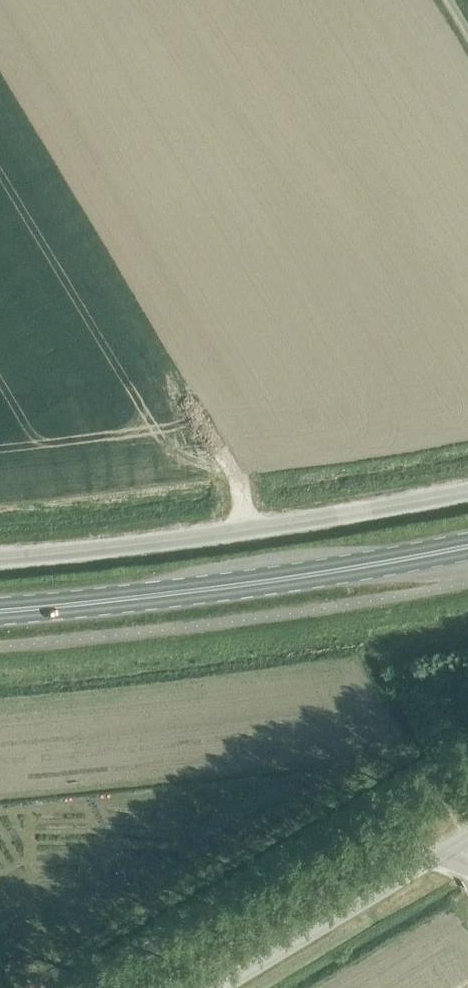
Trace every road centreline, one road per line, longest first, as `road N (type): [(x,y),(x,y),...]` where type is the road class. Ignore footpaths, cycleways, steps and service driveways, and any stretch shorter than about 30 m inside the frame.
road 1 (unclassified): [(0,556),(275,527),(467,491)]
road 2 (primary): [(0,610),(284,581),(467,547)]
road 3 (unclassified): [(221,987),(467,840)]

